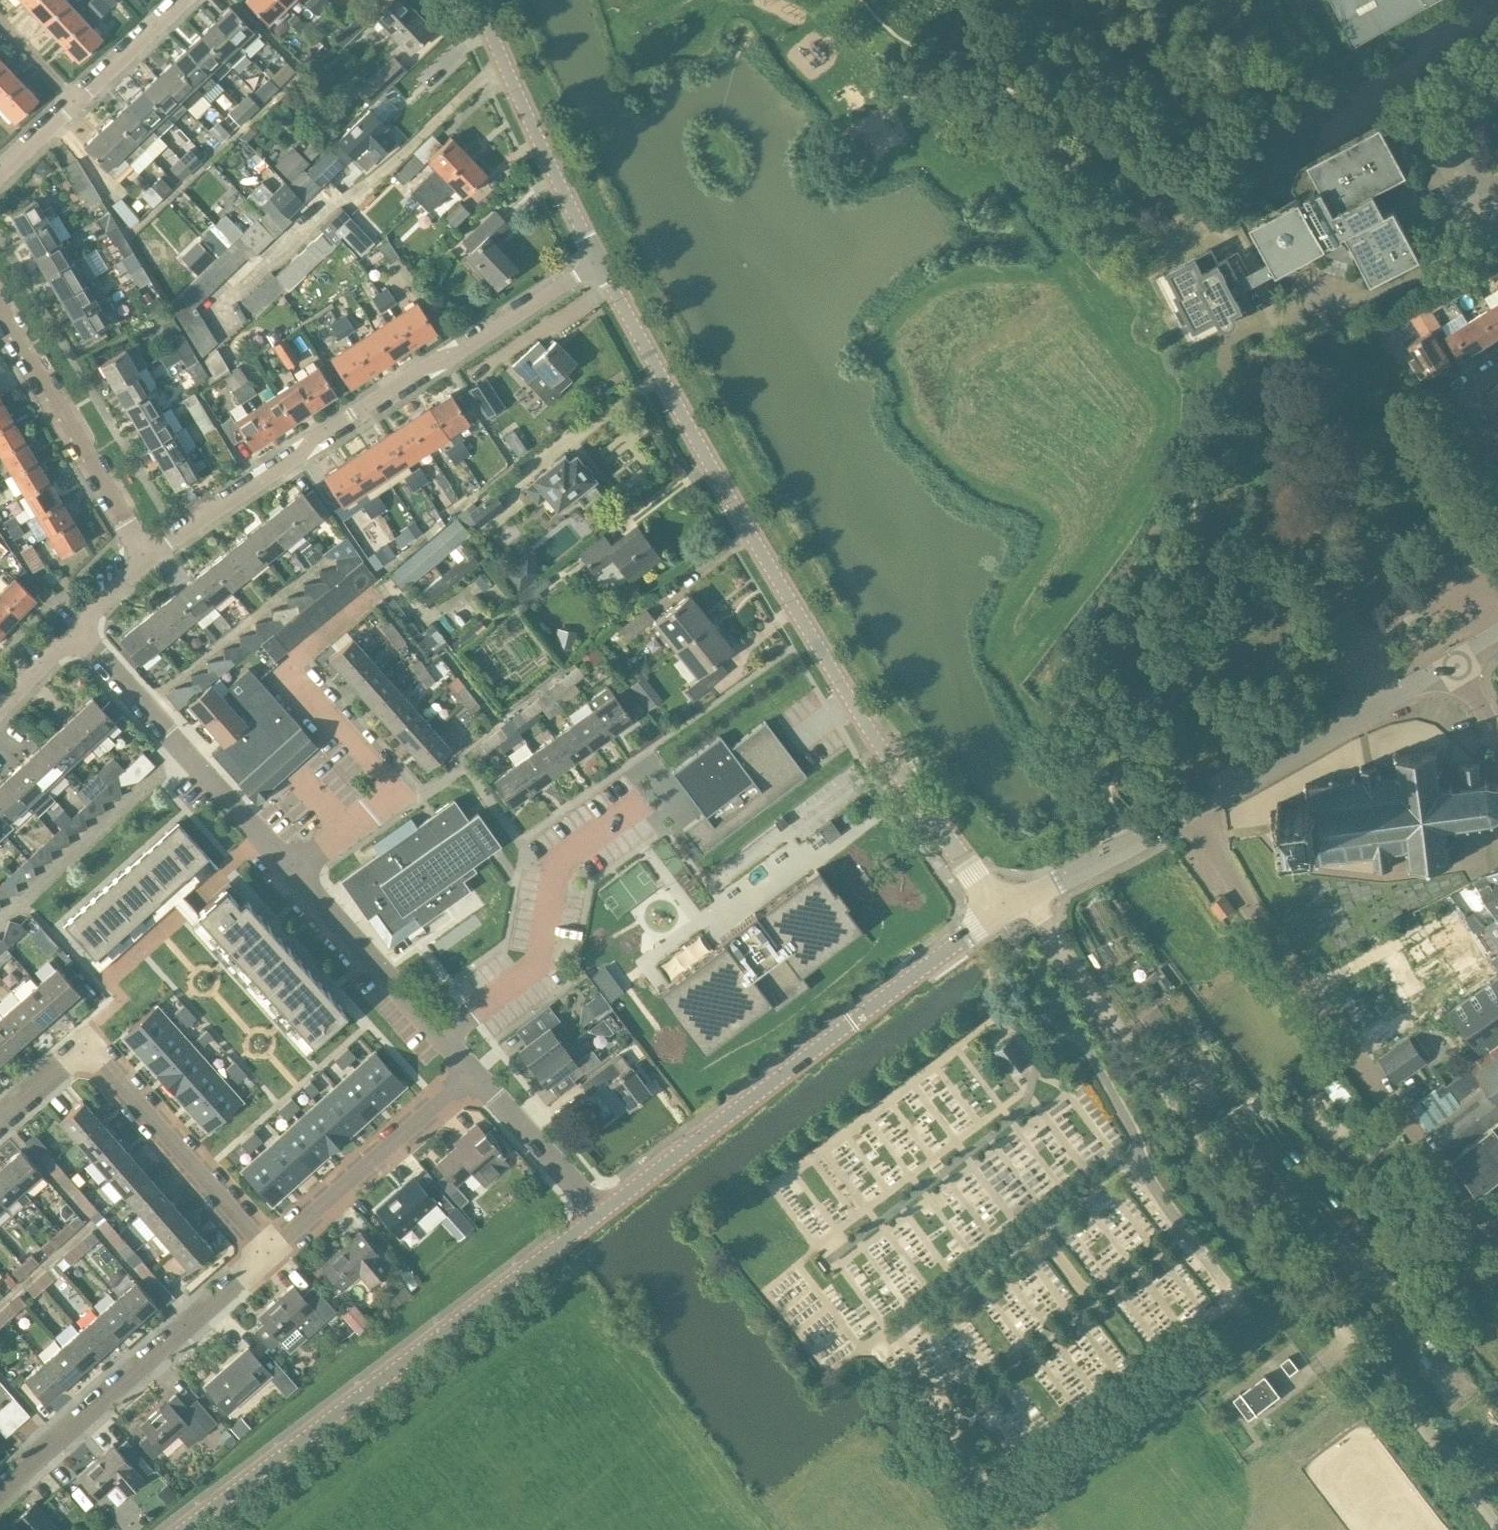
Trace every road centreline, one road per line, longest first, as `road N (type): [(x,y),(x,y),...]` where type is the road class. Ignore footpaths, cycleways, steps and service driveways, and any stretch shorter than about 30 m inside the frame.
road 1 (residential): [(1496,1529),(1070,961),(1034,894)]
road 2 (tertiary): [(998,911),(817,647),(598,263)]
road 3 (residential): [(146,558),(299,457),(319,434),(598,263)]
road 4 (residential): [(1497,1242),(1191,817)]
road 5 (tertiary): [(601,1212),(185,1529)]
road 6 (residential): [(294,873),(395,792),(281,671),(371,596)]
road 7 (residential): [(0,1118),(84,1045),(270,1251)]
road 8 (residential): [(214,315),(482,74),(506,67)]
road 9 (residential): [(0,1490),(270,1251)]
road 10 (residential): [(294,873),(78,633)]
road 11 (residential): [(443,1036),(537,966),(560,858),(638,804)]
road 12 (tertiary): [(852,1022),(601,1212)]
road 13 (tertiary): [(1191,817),(1455,659)]
road 14 (residential): [(146,558),(0,311)]
road 15 (residential): [(270,1251),(477,1074)]
road 16 (residential): [(443,1036),(294,873)]
road 17 (tertiary): [(598,263),(506,67)]
road 18 (residential): [(601,1212),(477,1074)]
road 19 (tertiary): [(852,1022),(998,911)]
road 20 (tertiary): [(1034,894),(1191,817)]
road 21 (residential): [(181,0),(74,99)]

